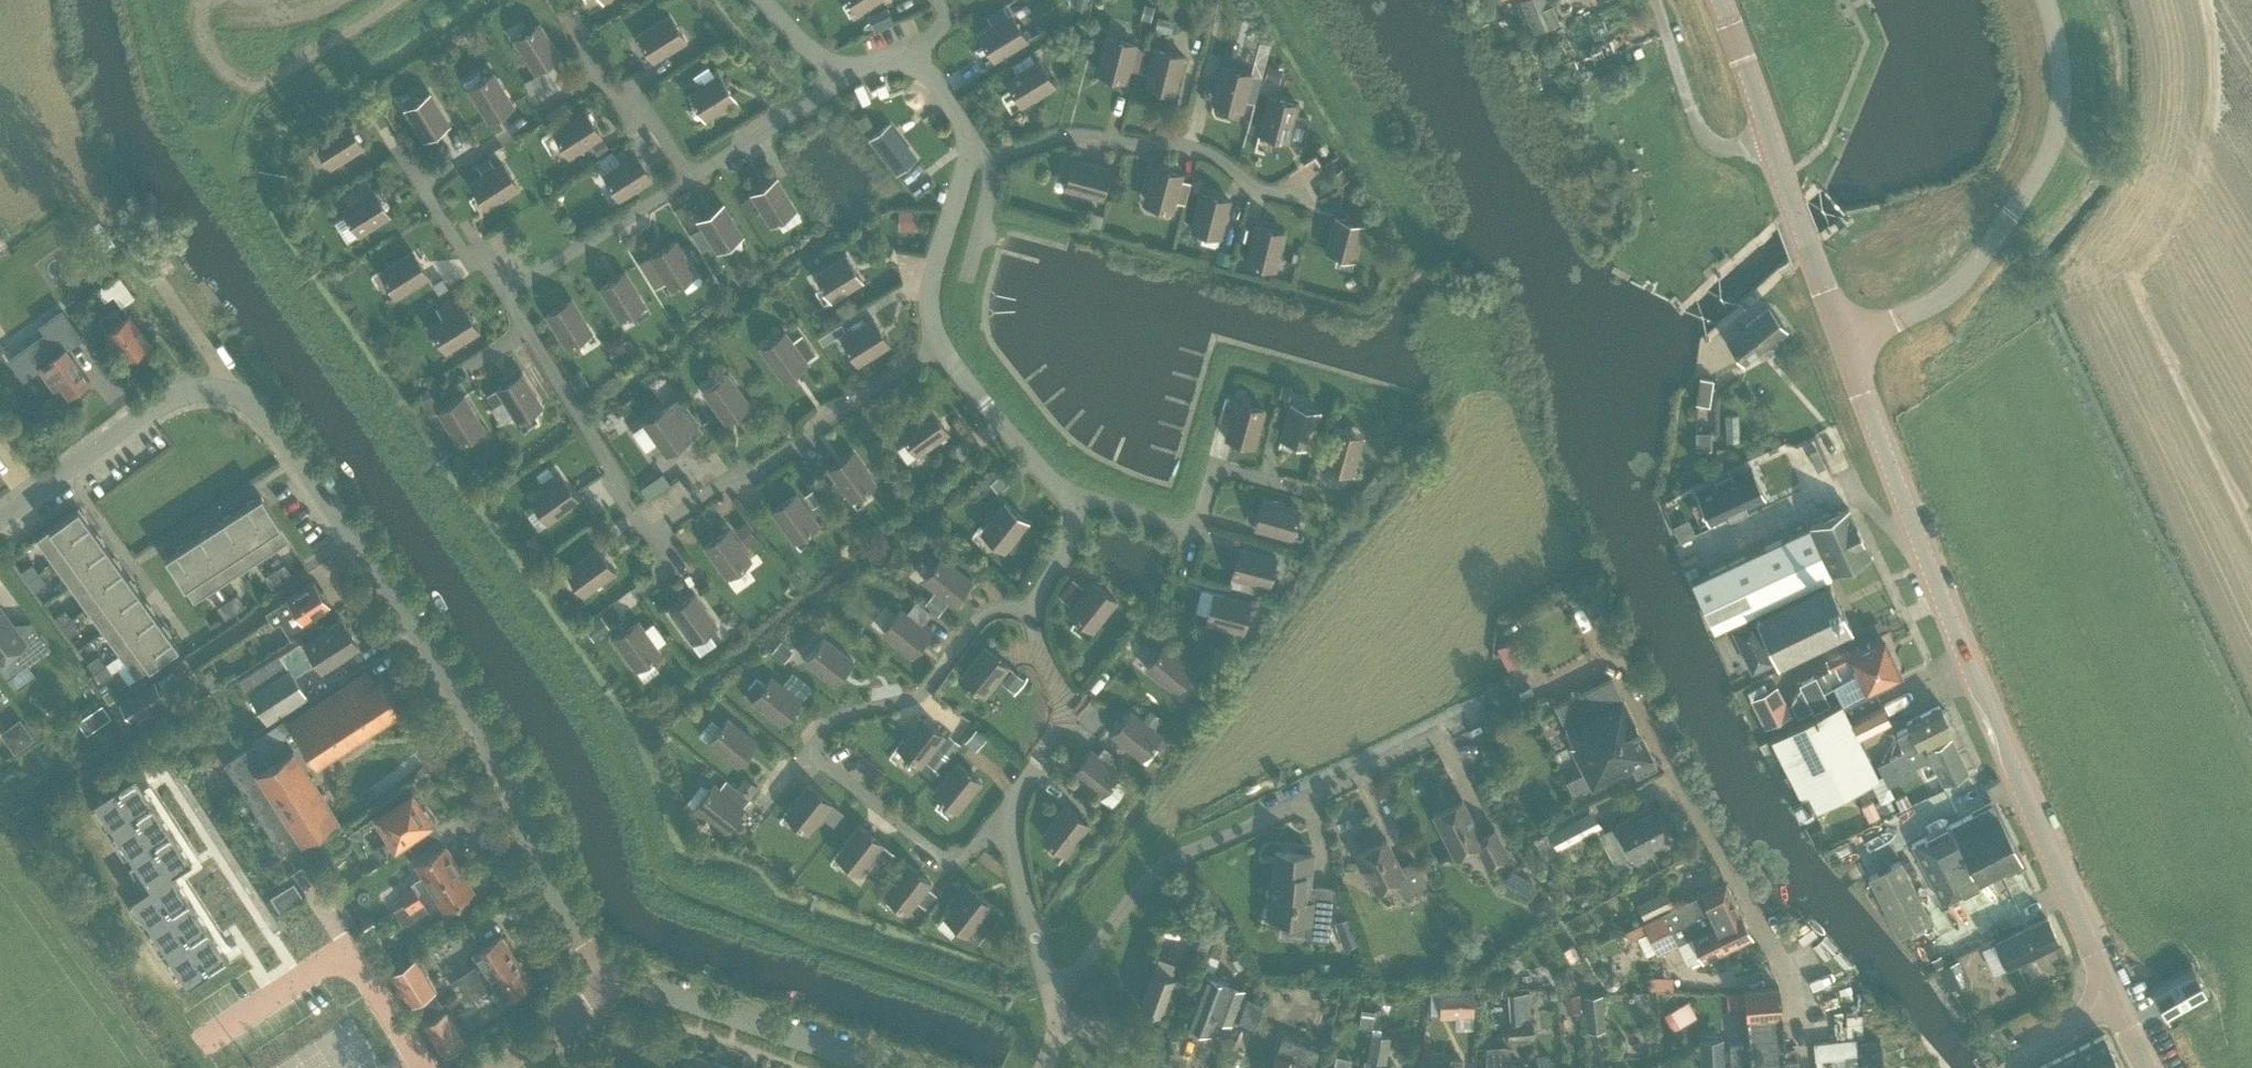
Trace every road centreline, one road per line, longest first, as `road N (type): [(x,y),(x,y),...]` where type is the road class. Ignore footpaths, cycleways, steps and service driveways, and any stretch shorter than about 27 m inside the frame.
road 1 (unclassified): [(0,519),(163,399),(221,390),(256,403),(475,715),(583,944),(622,979)]
road 2 (tertiary): [(2115,997),(1974,678),(1843,342)]
road 3 (residential): [(941,343),(659,531),(505,292)]
road 4 (residential): [(1065,1009),(1146,885),(1458,723)]
road 5 (residential): [(505,292),(491,264),(459,245),(431,199),(440,171),(602,76),(656,118),(691,176)]
road 6 (unclassified): [(1843,342),(1948,294),(2034,180),(2061,100),(2046,0)]
road 7 (tertiary): [(1843,342),(1720,0)]
road 8 (residential): [(1304,196),(1264,189),(1202,146),(1179,142),(1082,133),(967,152)]
road 9 (residential): [(1808,1067),(1780,958),(1671,767)]
road 10 (residential): [(1034,603),(1069,548),(1077,501),(1017,442),(941,343)]
road 11 (residential): [(425,1067),(349,951),(207,1041)]
road 12 (unclassified): [(895,1067),(622,979)]
road 13 (unclassified): [(1005,811),(1063,726),(1065,700),(1040,644),(1034,603)]
road 14 (residential): [(691,176),(505,292)]
road 15 (residential): [(1065,1009),(1043,973),(1005,811)]
road 16 (residential): [(941,343),(930,311),(932,277),(967,152)]
road 17 (residential): [(837,66),(824,93),(691,176)]
road 18 (residential): [(260,94),(403,0)]
road 19 (residential): [(622,979),(495,1067)]
road 20 (track): [(73,149),(147,268)]
road 21 (residential): [(1179,1067),(1065,1009)]
road 22 (unclassified): [(2015,1067),(2115,997)]

